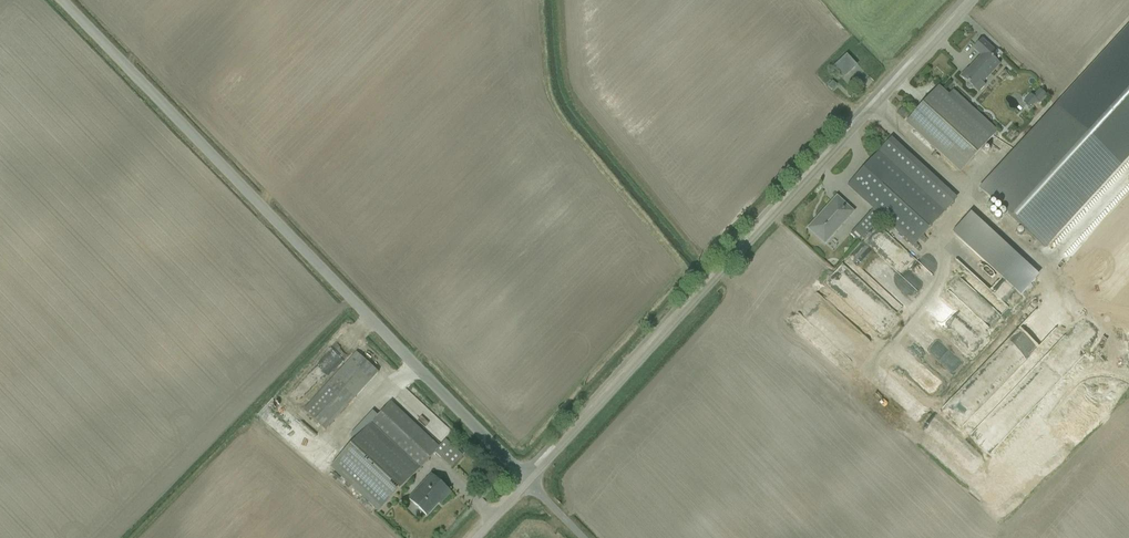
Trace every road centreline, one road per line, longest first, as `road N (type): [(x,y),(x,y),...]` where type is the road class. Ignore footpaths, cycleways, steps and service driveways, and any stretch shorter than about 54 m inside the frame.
road 1 (unclassified): [(64,0),(531,489)]
road 2 (unclassified): [(531,489),(980,0)]

